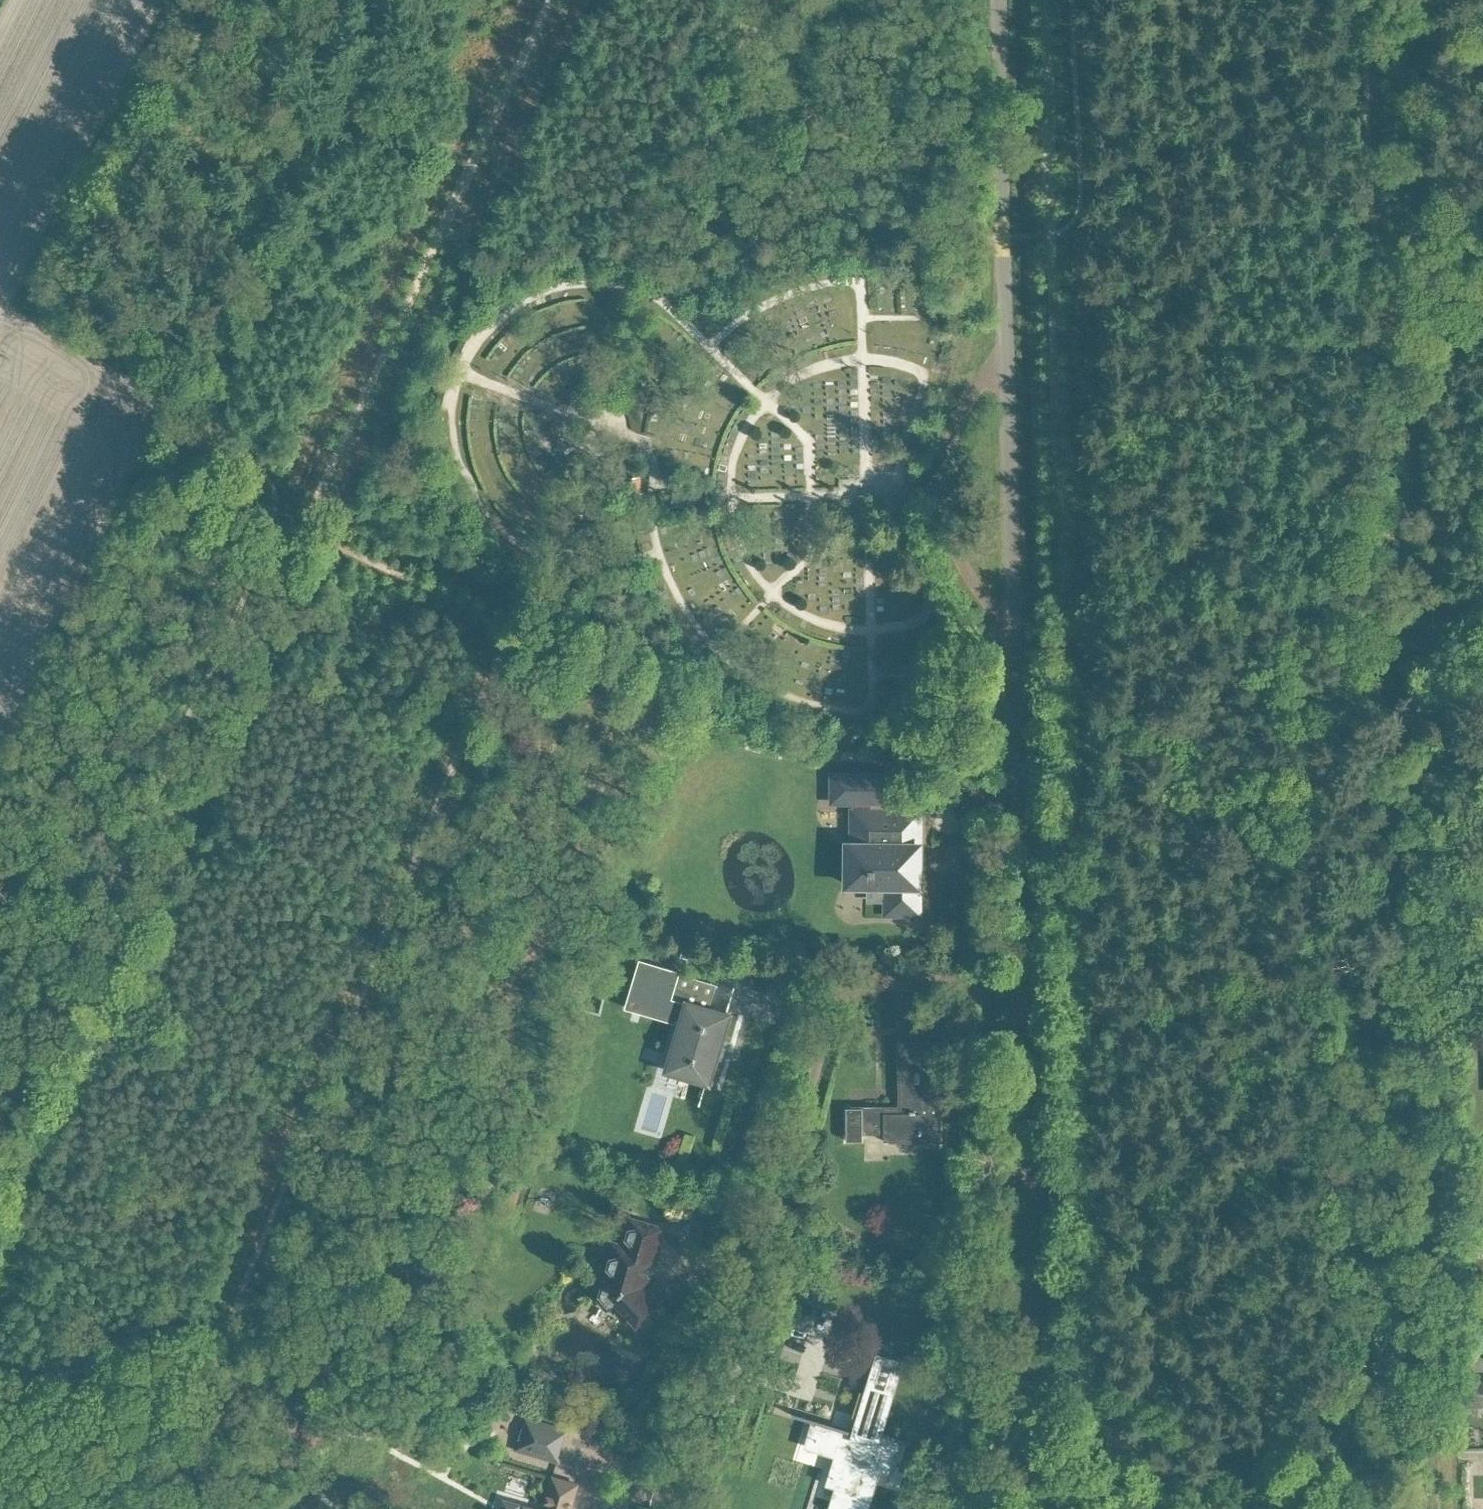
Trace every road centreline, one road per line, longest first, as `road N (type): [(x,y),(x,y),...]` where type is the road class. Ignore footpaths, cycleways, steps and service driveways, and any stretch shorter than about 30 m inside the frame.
road 1 (track): [(1392,0),(1405,549),(1402,996),(1437,1508)]
road 2 (tertiary): [(1023,980),(998,0)]
road 3 (residential): [(685,1508),(837,1003),(876,987),(1023,980)]
road 4 (tertiary): [(1032,1508),(1023,980)]

